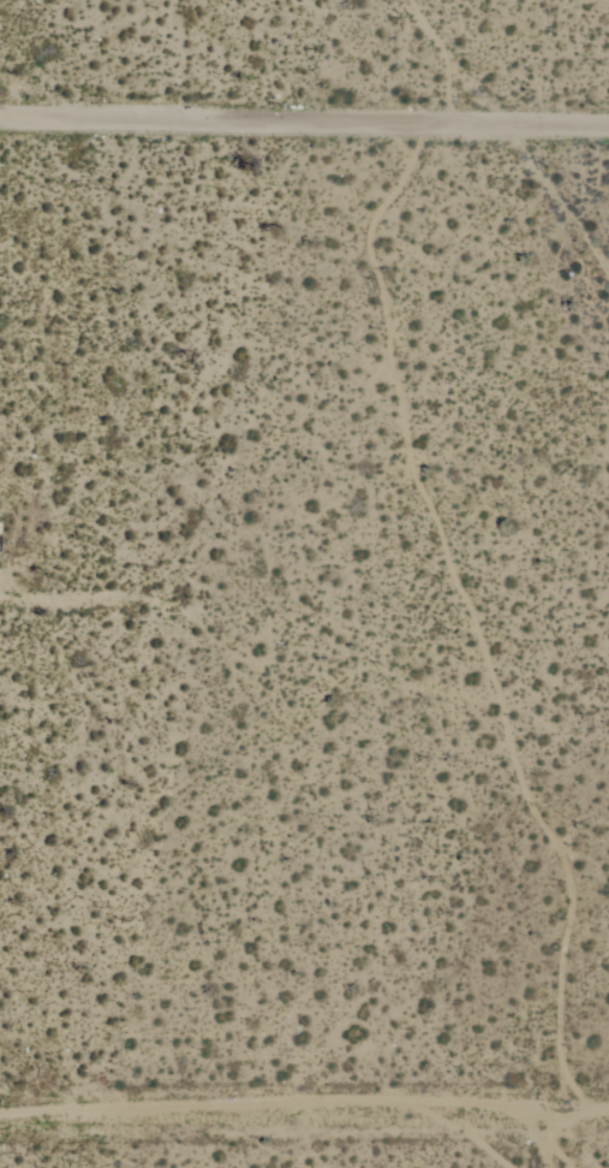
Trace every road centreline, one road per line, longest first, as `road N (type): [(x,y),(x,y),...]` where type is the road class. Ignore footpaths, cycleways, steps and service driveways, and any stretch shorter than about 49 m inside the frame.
road 1 (track): [(0,1113),(608,1125)]
road 2 (residential): [(608,125),(0,118)]

